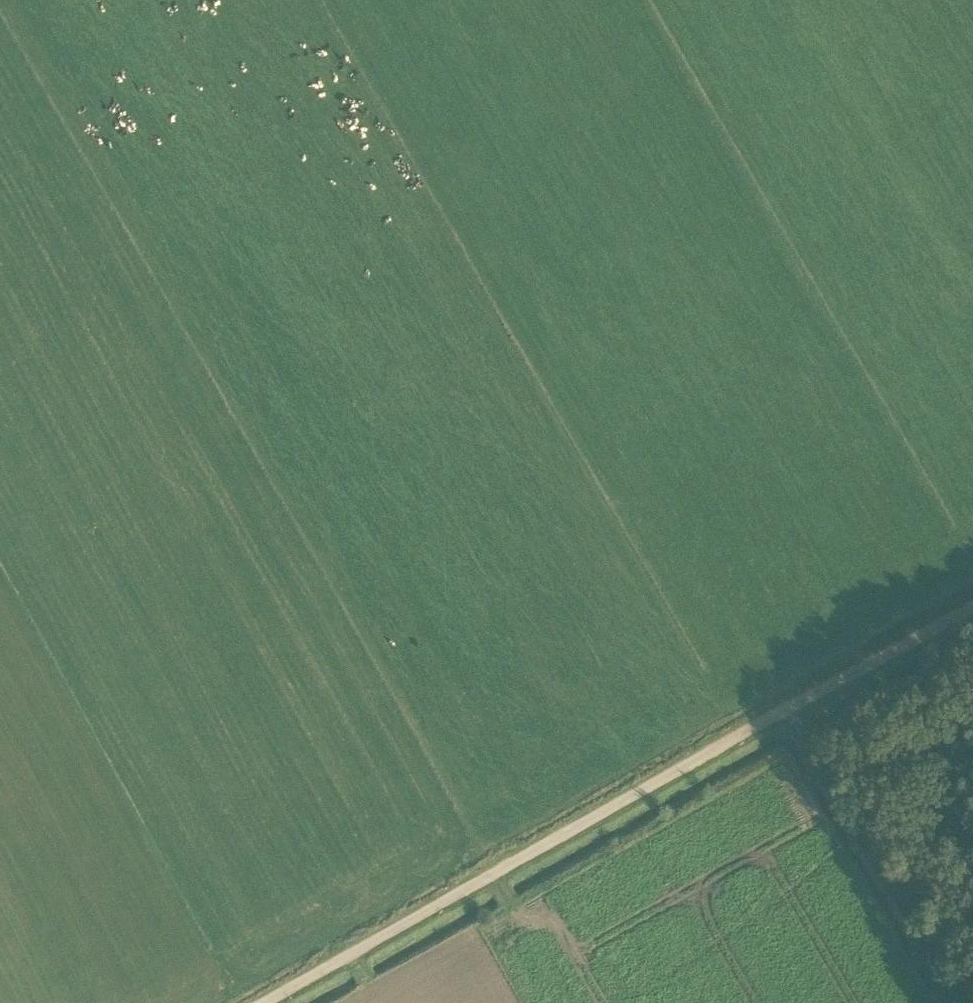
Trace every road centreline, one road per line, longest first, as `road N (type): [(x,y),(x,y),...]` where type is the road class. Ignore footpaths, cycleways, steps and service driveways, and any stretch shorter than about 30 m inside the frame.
road 1 (track): [(781,713),(269,1002)]
road 2 (track): [(781,713),(951,1002)]
road 3 (track): [(972,604),(781,713)]

